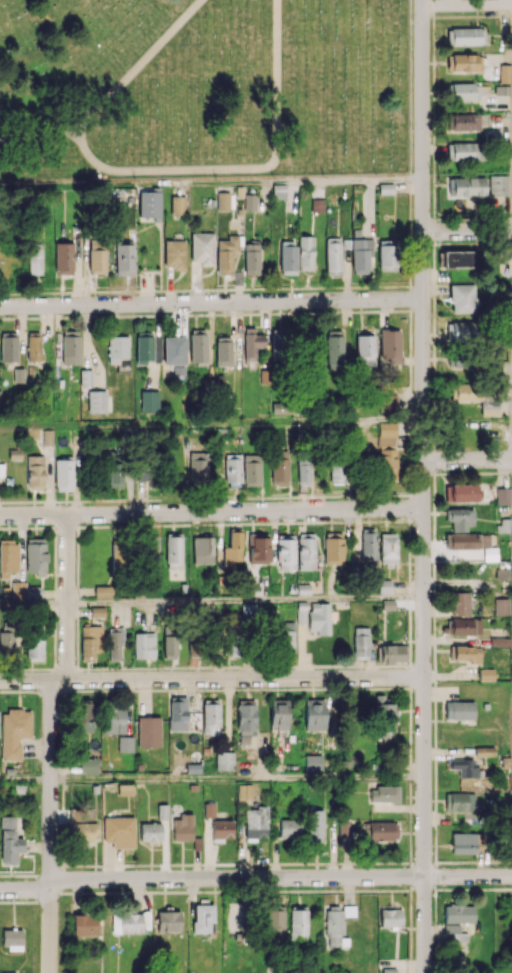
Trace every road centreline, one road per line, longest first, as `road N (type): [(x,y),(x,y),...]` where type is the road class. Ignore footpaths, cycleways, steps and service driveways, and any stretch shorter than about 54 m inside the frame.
road 1 (residential): [(422,0),(424,972)]
road 2 (residential): [(511,876),(0,890)]
road 3 (residential): [(424,508),(0,515)]
road 4 (residential): [(424,678),(0,681)]
road 5 (residential): [(423,299),(0,307)]
road 6 (residential): [(52,680),(50,972)]
road 7 (residential): [(67,514),(67,680)]

